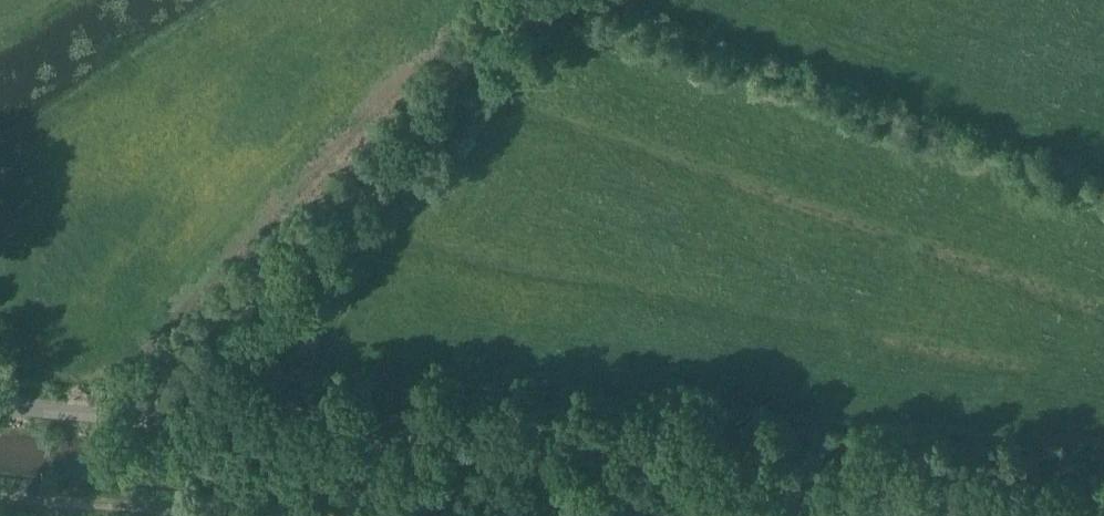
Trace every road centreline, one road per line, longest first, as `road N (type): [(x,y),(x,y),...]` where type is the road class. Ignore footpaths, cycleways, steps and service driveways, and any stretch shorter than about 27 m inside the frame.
road 1 (unclassified): [(1103,504),(0,405)]
road 2 (track): [(120,415),(514,0)]
road 3 (track): [(0,494),(229,515)]

